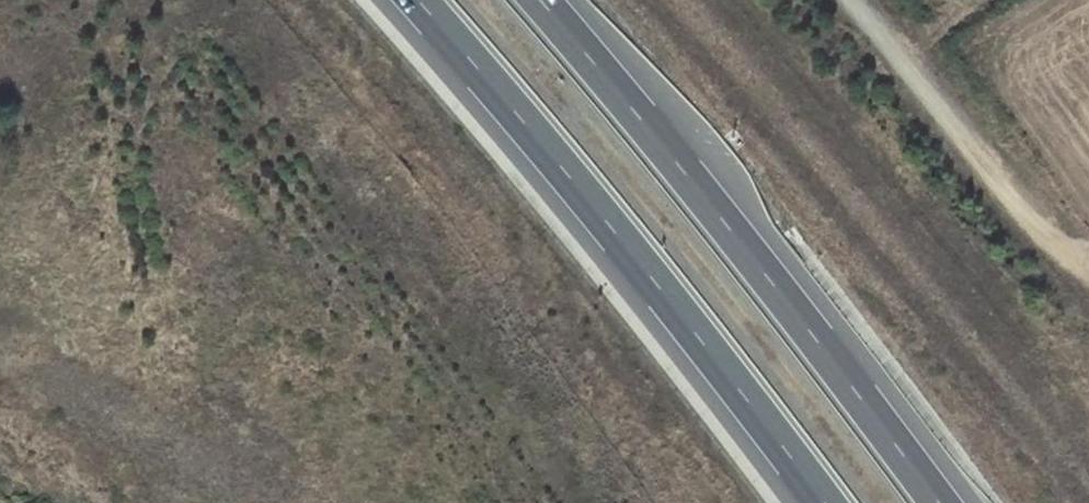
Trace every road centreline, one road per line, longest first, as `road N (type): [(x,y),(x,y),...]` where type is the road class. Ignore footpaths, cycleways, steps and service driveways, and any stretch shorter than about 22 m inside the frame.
road 1 (motorway): [(445,0),(554,117),(851,502)]
road 2 (motorway): [(934,502),(616,78),(546,0)]
road 3 (track): [(1088,286),(856,0)]

